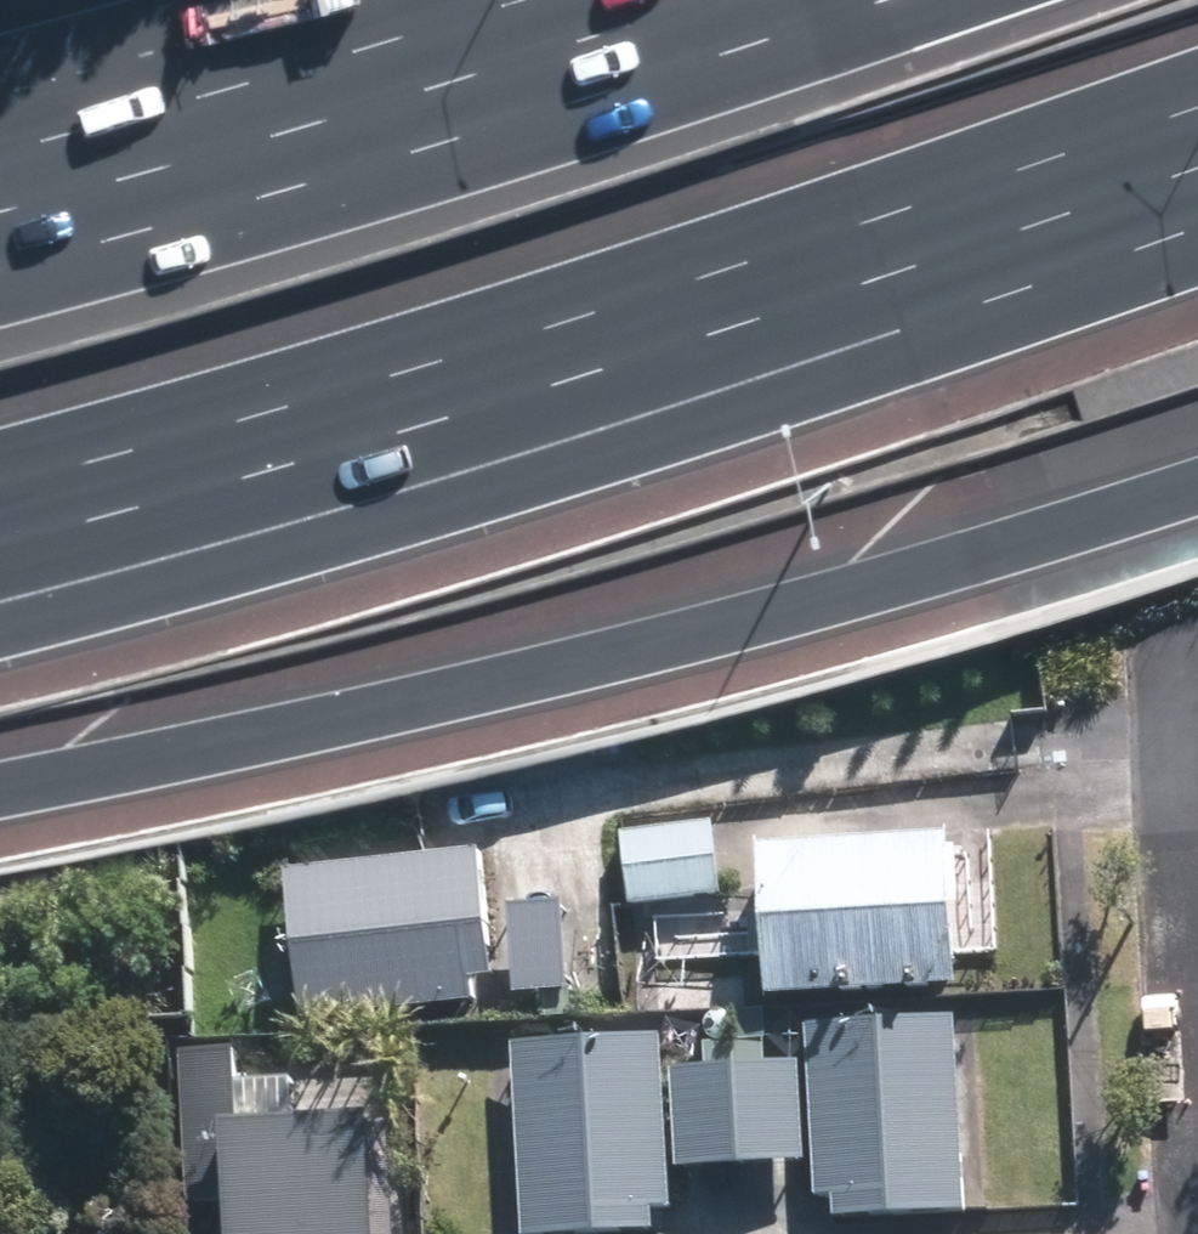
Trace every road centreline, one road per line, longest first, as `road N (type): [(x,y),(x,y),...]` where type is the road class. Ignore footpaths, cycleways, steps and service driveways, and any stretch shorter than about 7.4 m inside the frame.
road 1 (motorway): [(1197,104),(604,302),(0,480)]
road 2 (motorway): [(1197,481),(671,643),(0,782)]
road 3 (motorway): [(0,264),(438,142),(861,0)]

